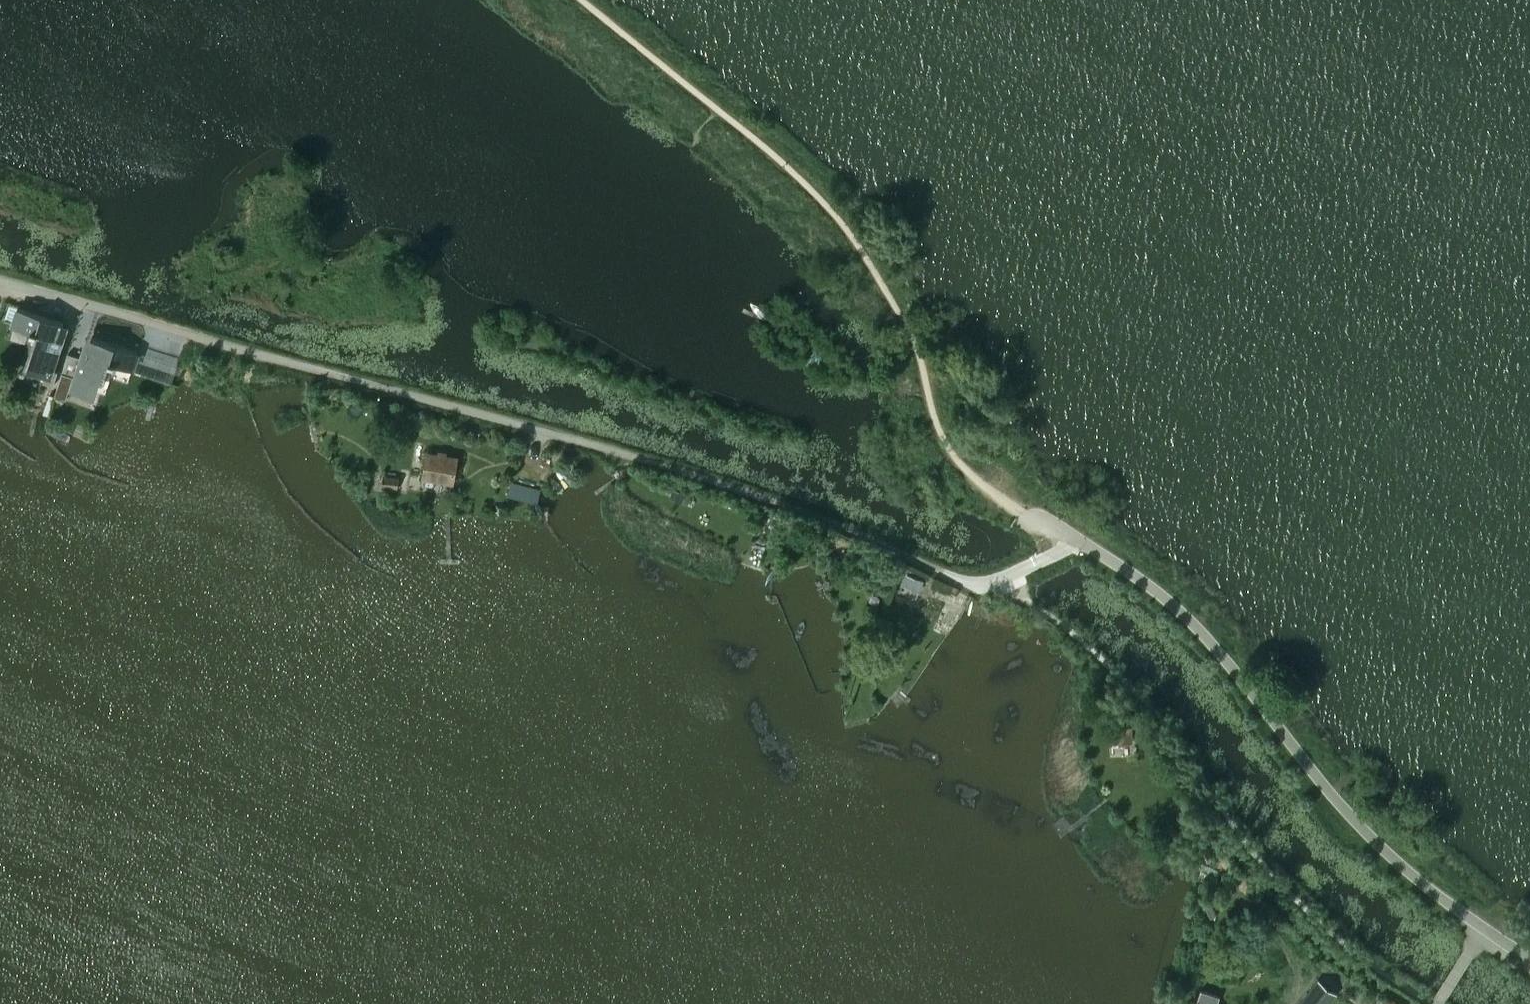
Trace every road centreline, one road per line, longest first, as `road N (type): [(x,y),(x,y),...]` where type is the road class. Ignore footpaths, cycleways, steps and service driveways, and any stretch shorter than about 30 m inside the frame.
road 1 (unclassified): [(1075,541),(1010,578),(967,583),(788,512),(0,277)]
road 2 (unclassified): [(1529,955),(1423,884),(1338,803),(1161,594),(1075,541)]

